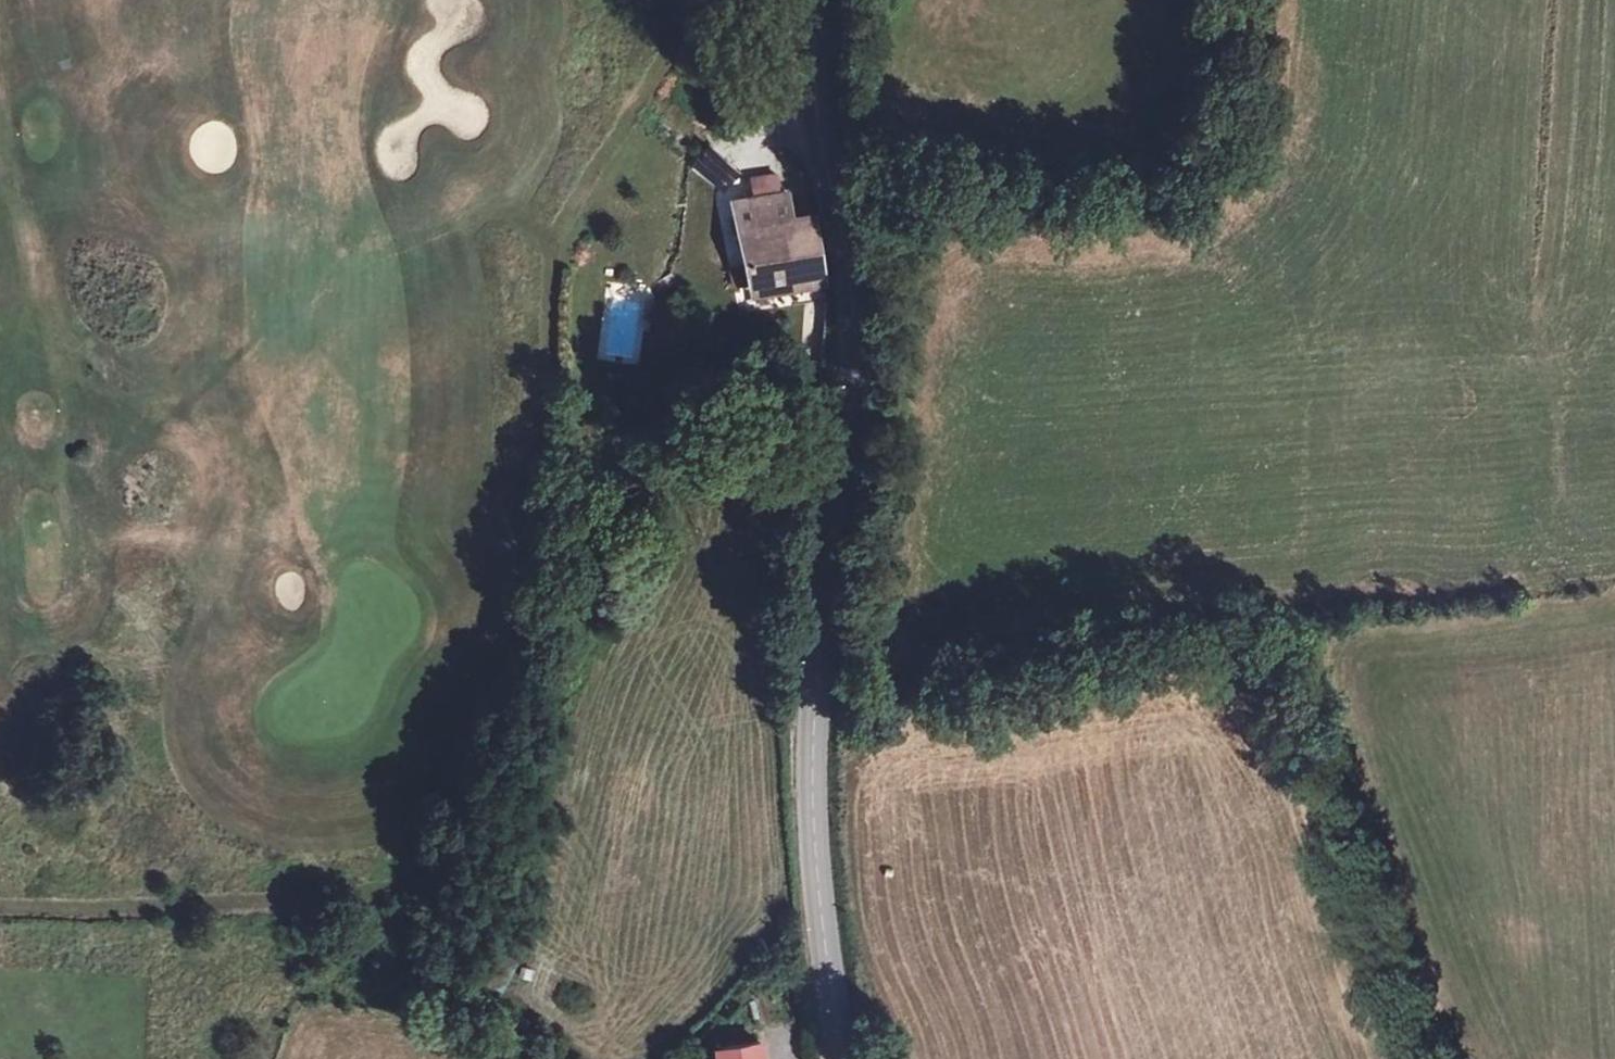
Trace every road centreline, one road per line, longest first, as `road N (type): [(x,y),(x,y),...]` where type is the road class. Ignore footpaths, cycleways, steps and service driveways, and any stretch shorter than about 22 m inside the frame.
road 1 (tertiary): [(817,0),(816,127),(850,288),(856,407),(827,572),(813,745),(842,1058)]

